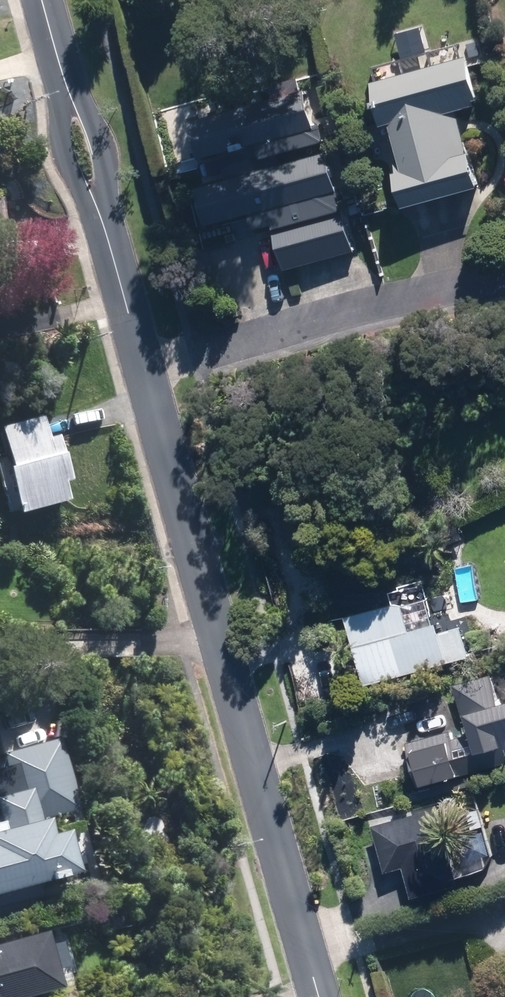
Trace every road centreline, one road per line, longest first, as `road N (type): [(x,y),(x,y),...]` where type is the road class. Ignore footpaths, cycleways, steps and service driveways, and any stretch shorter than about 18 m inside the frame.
road 1 (residential): [(105,233),(321,996)]
road 2 (residential): [(105,233),(68,162),(64,75)]
road 3 (residential): [(64,75),(102,154),(105,233)]

